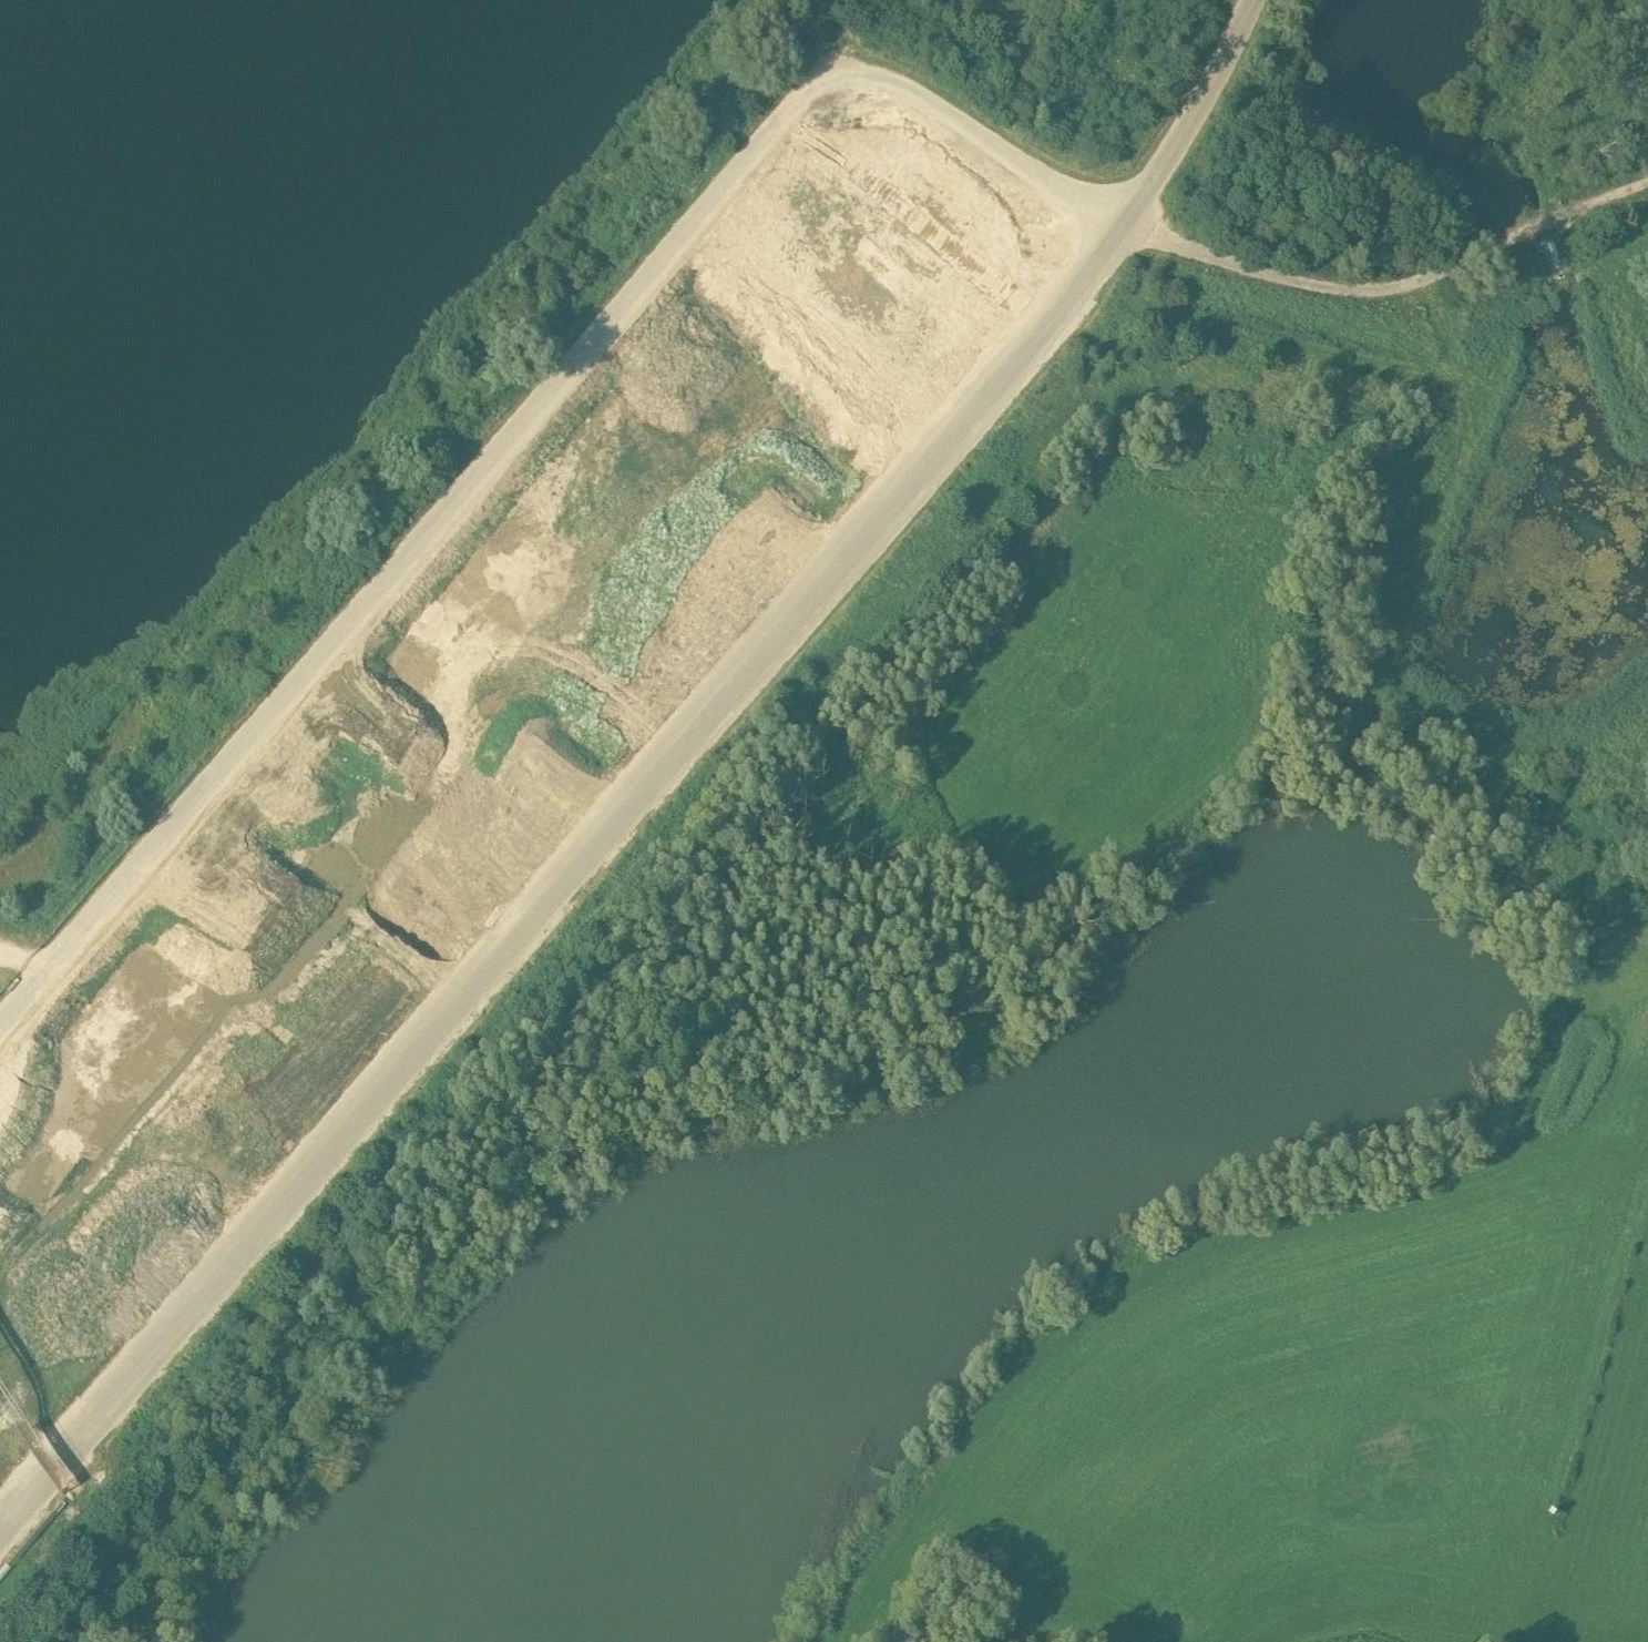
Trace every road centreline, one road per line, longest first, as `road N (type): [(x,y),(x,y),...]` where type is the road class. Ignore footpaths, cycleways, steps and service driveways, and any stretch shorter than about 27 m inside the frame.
road 1 (unclassified): [(1647,182),(1564,211),(1412,285),(1356,293),(1299,284),(1132,228),(1251,0)]
road 2 (track): [(1647,948),(1588,929),(1454,849),(1360,775),(1286,701)]

